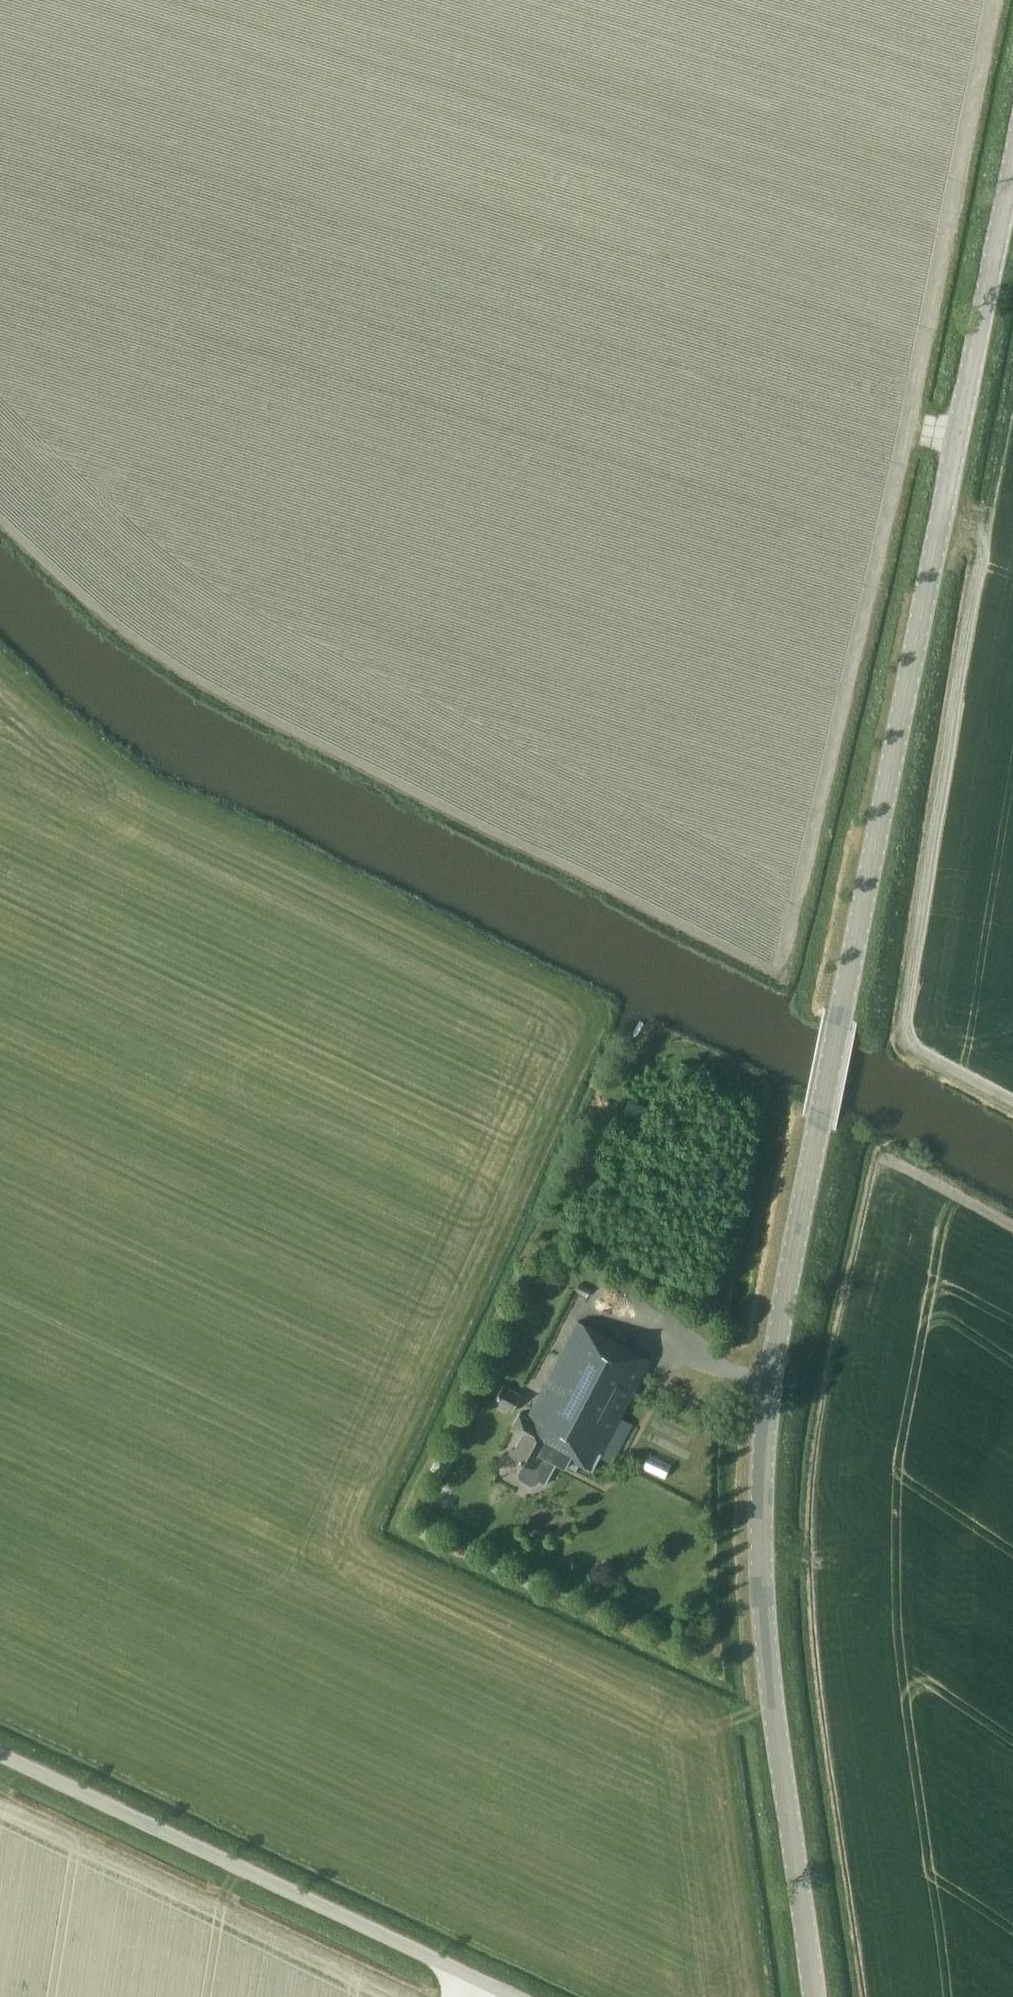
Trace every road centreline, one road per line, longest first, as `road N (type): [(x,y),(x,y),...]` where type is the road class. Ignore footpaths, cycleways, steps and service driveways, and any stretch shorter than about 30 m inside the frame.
road 1 (tertiary): [(814,1996),(766,1641),(766,1418),(1012,173)]
road 2 (unclassified): [(517,1996),(0,1748)]

